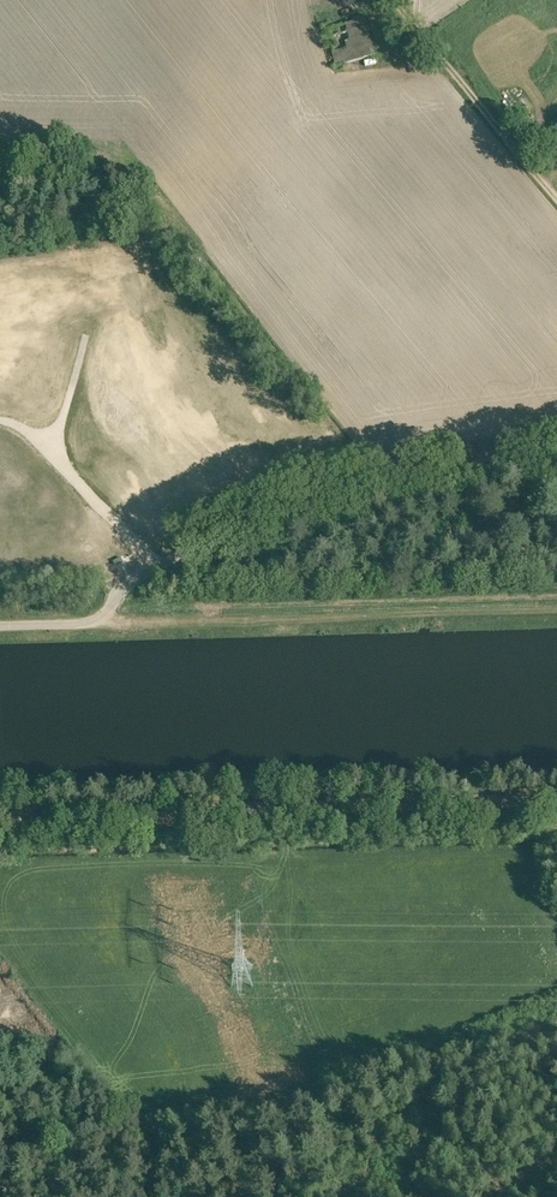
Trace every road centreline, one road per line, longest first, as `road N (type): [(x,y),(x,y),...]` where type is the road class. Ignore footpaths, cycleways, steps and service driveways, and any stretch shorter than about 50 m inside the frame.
road 1 (unclassified): [(0,626),(98,623),(125,586),(176,553),(325,498),(556,464)]
road 2 (secondary): [(0,823),(556,804)]
road 3 (track): [(391,0),(556,203)]

